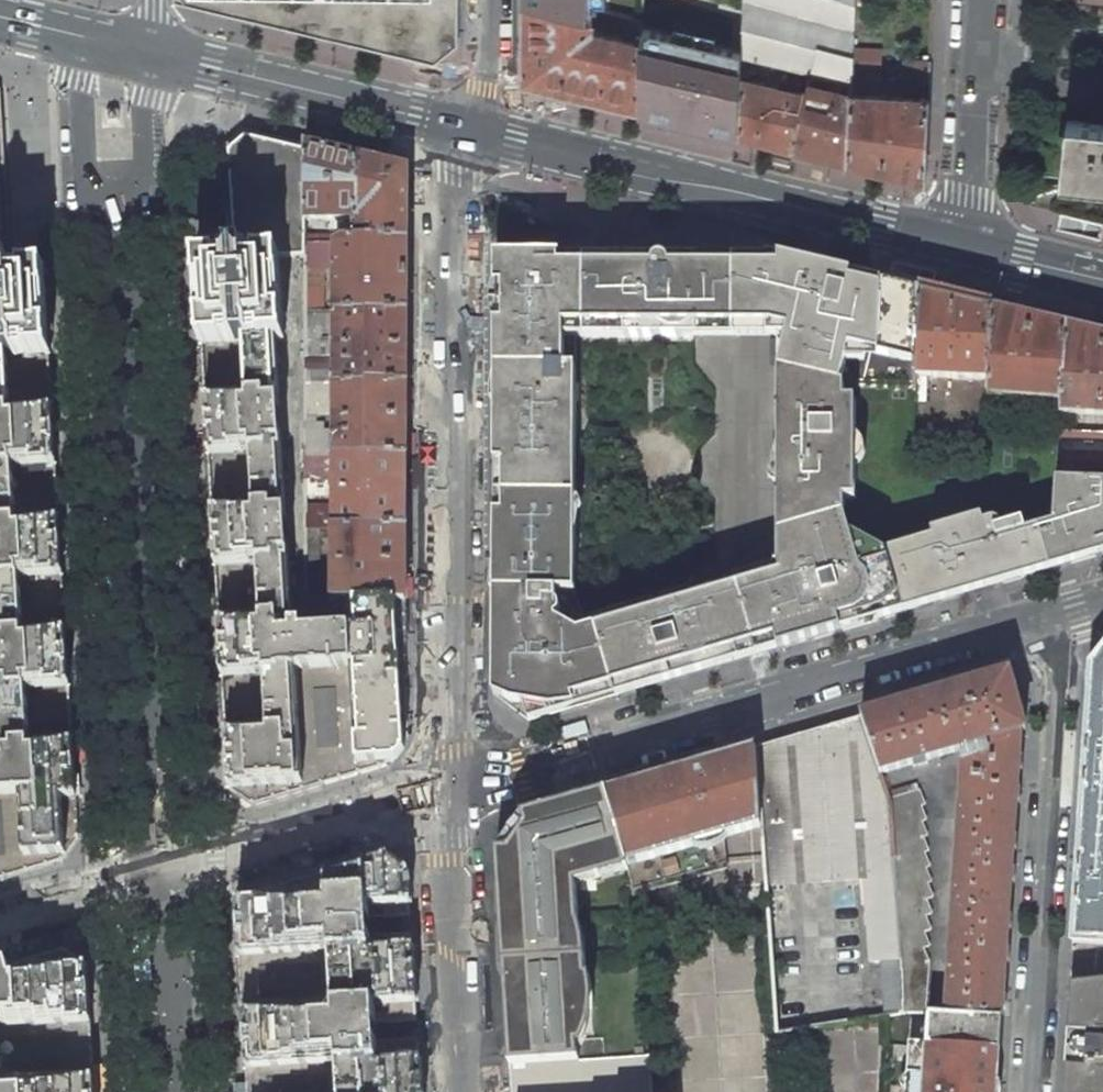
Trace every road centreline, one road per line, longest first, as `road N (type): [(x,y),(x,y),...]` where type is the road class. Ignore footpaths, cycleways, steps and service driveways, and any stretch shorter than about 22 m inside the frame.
road 1 (tertiary): [(456,795),(1042,622)]
road 2 (primary): [(963,243),(489,135)]
road 3 (residential): [(1032,1091),(1057,679),(1042,622)]
road 4 (unclassified): [(71,34),(83,163),(119,227),(150,170),(154,52)]
road 5 (primary): [(489,135),(154,52)]
road 6 (residential): [(963,243),(982,0)]
road 7 (primary): [(1102,276),(963,243)]
road 8 (residential): [(489,135),(497,0)]

